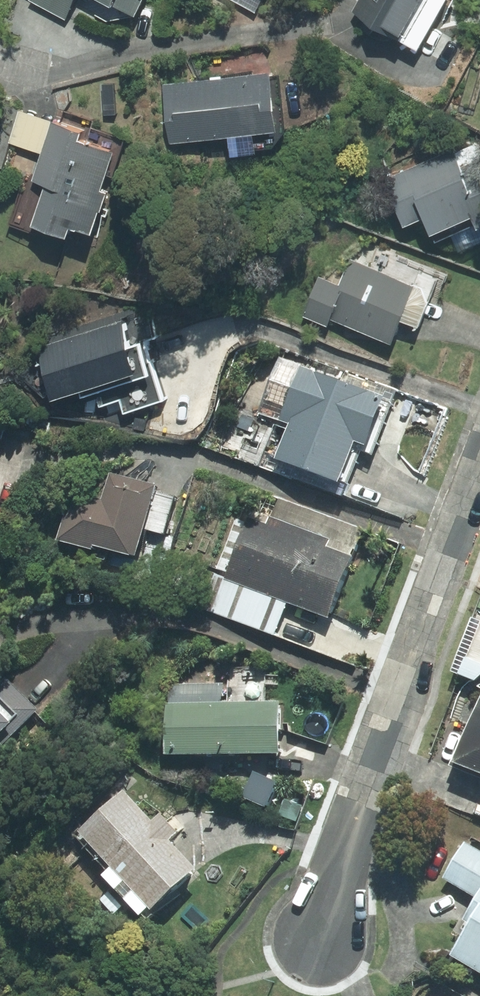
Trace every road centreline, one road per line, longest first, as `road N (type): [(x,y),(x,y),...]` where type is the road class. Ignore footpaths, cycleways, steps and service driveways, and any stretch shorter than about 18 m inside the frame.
road 1 (residential): [(316,939),(479,488)]

